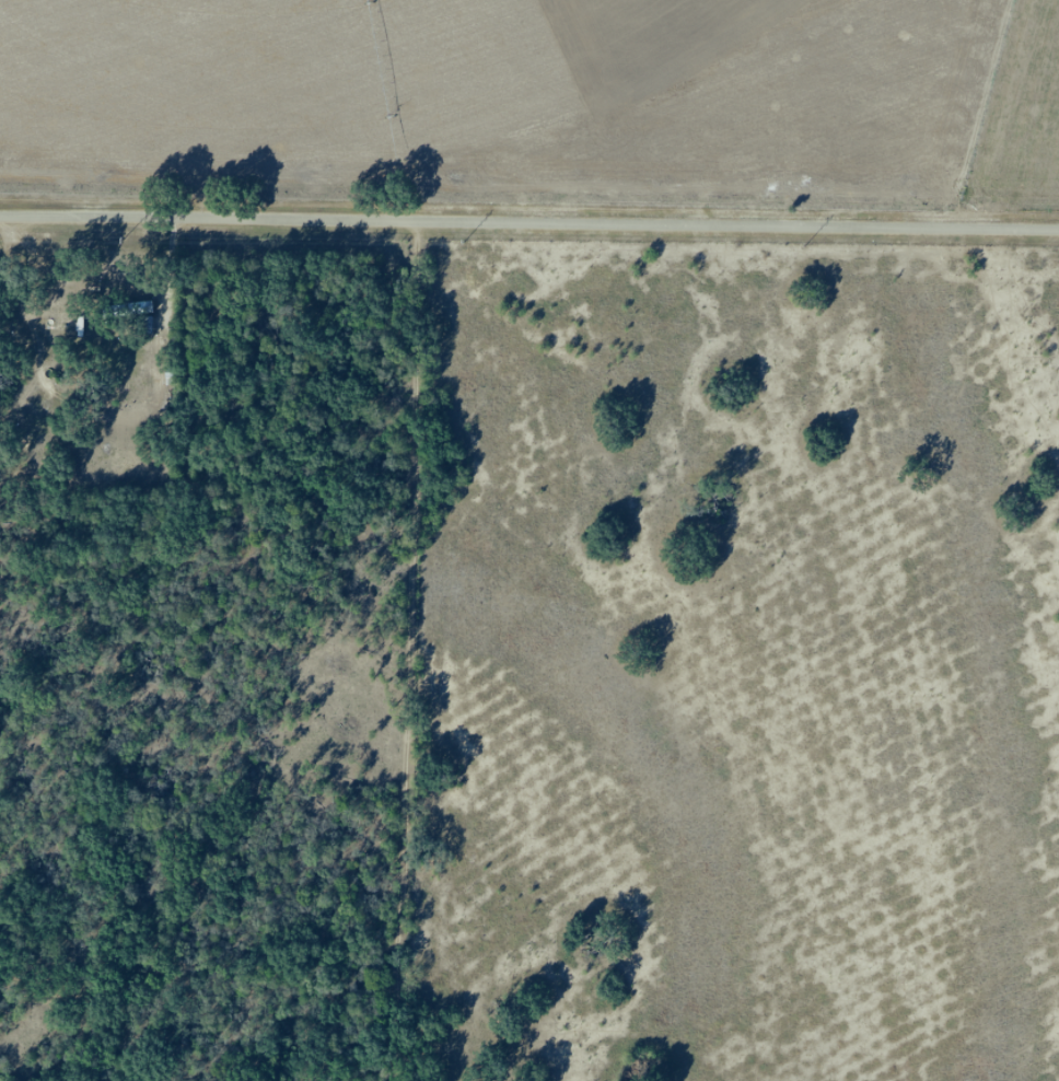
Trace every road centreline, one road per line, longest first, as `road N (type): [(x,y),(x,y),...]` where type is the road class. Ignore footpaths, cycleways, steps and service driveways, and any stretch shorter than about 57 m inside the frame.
road 1 (residential): [(1058,228),(0,214)]

